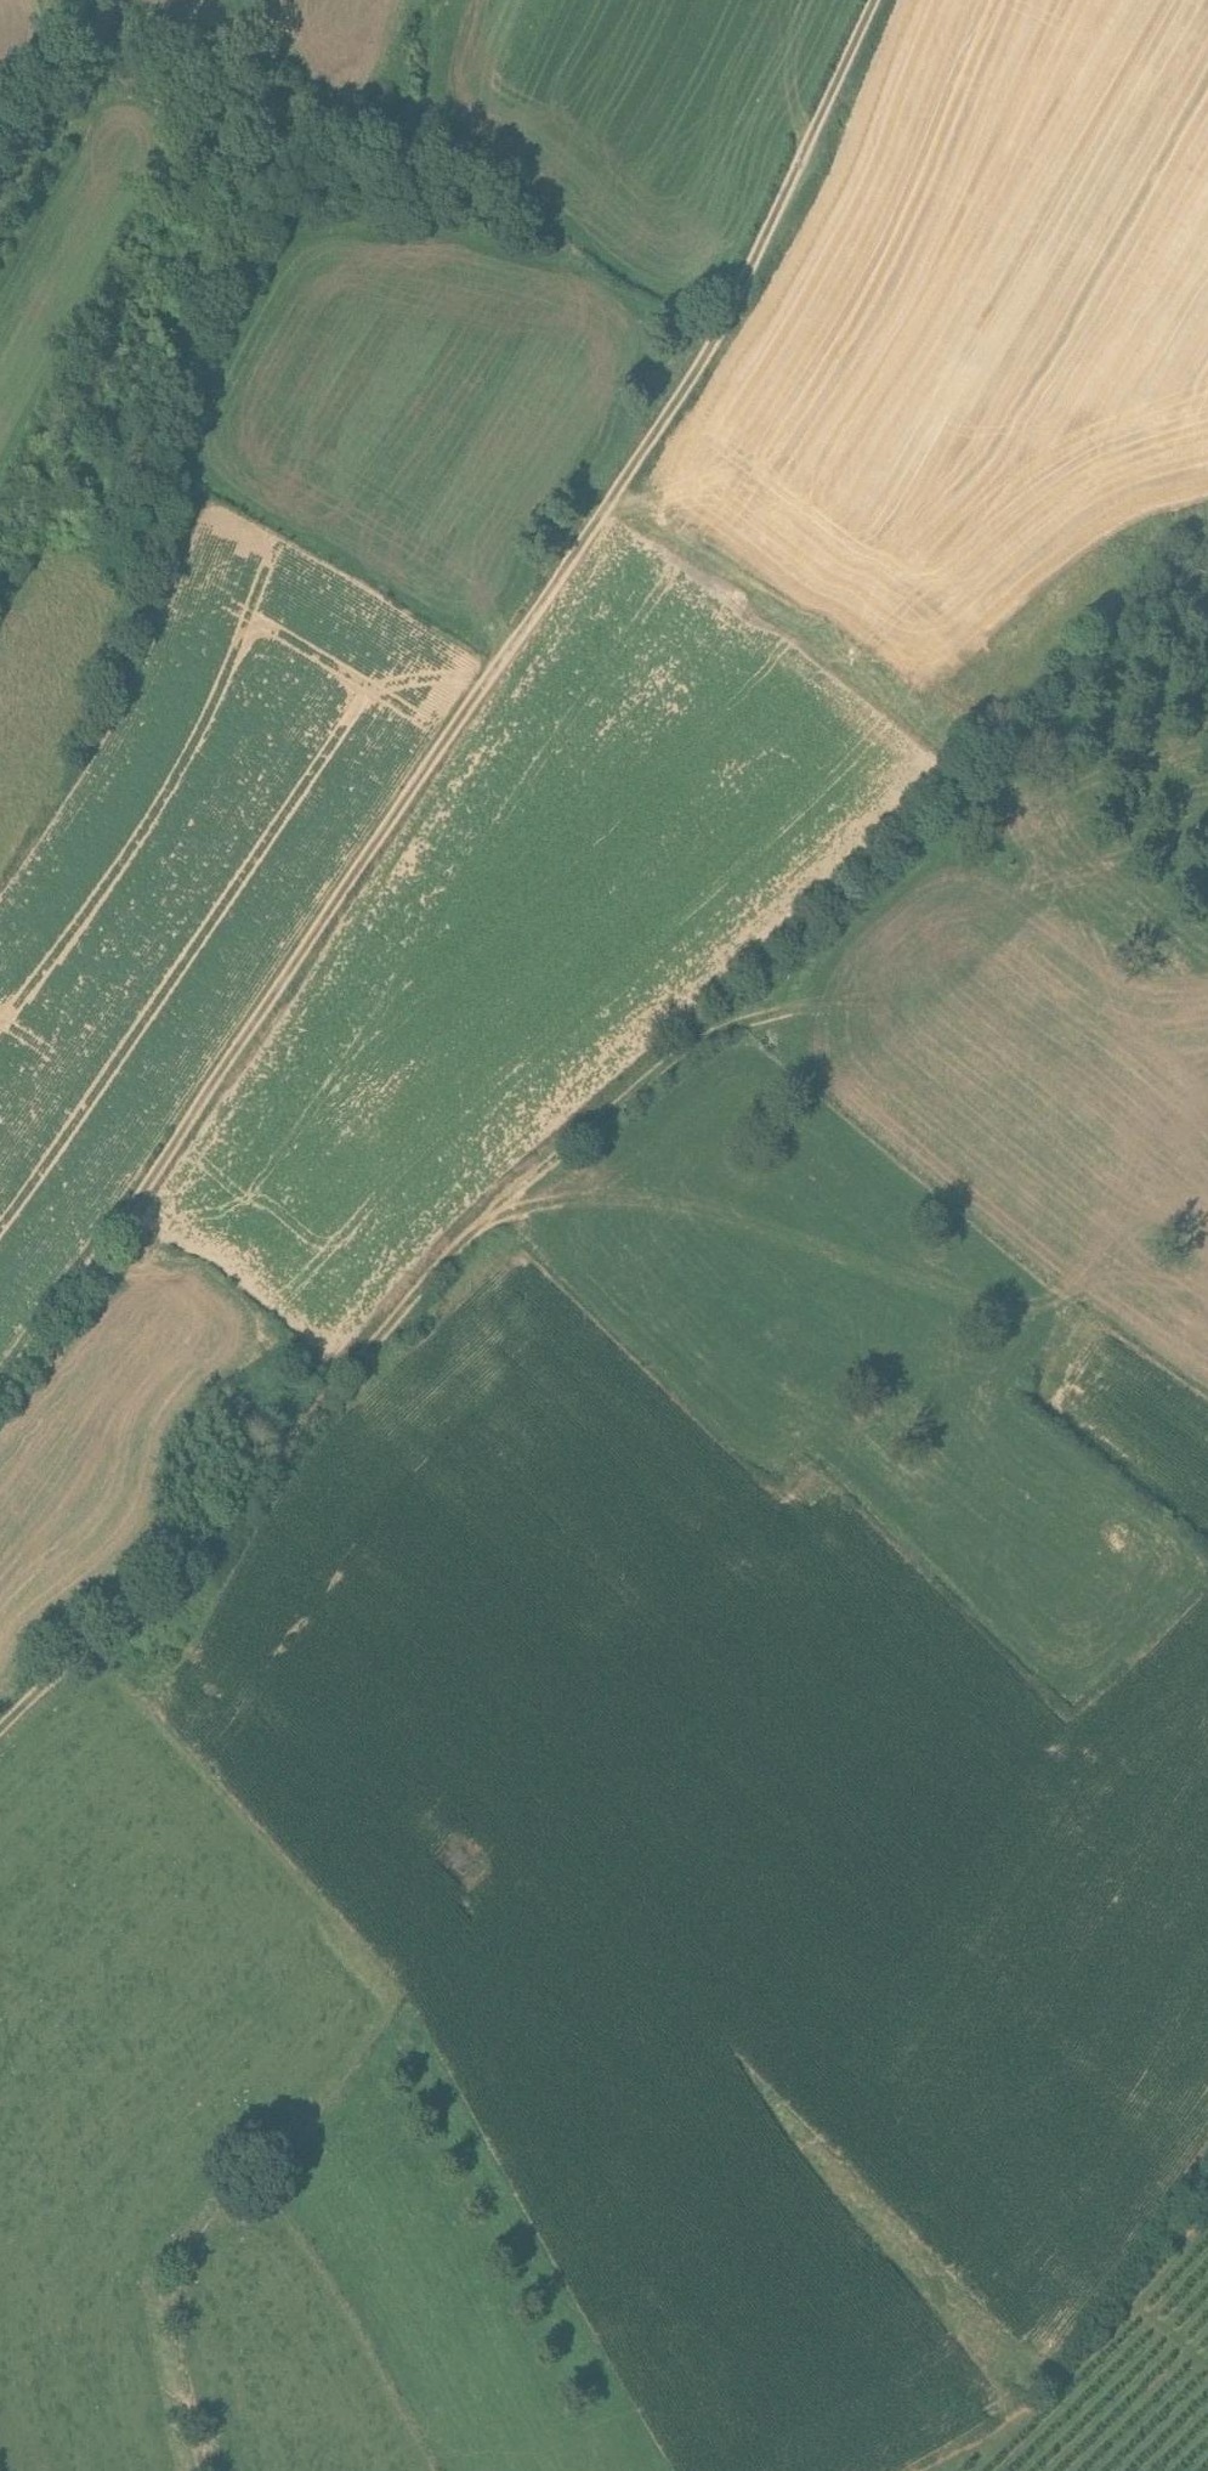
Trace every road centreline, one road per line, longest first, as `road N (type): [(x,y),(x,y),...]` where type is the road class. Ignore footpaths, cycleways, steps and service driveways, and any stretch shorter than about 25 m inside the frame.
road 1 (track): [(0,1725),(224,1534),(371,1342),(486,1216),(848,894),(969,771),(1127,629),(1207,590)]
road 2 (track): [(863,0),(686,369),(0,1359)]

